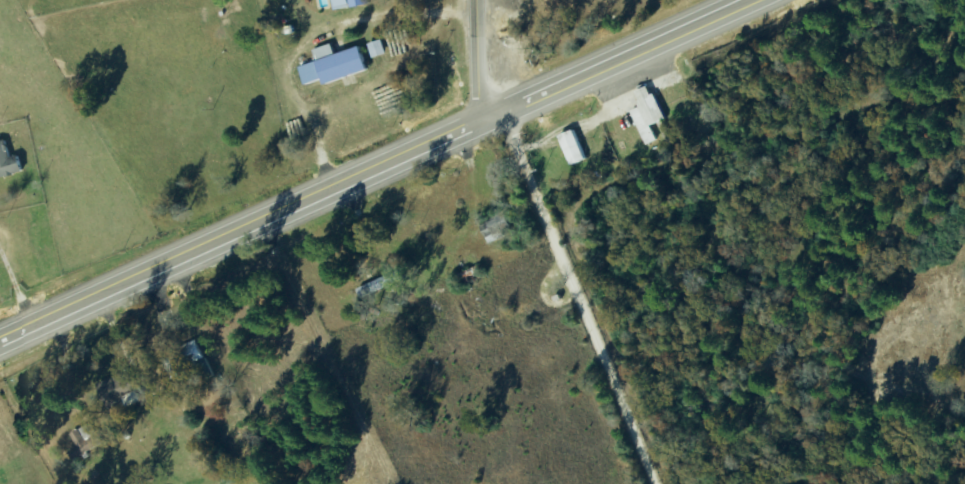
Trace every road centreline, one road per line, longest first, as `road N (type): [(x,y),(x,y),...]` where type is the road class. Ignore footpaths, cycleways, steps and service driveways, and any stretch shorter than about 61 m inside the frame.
road 1 (primary): [(503,115),(0,341)]
road 2 (residential): [(638,483),(599,349),(503,115)]
road 3 (primary): [(756,0),(503,115)]
road 4 (secondary): [(479,0),(482,83),(503,115)]

